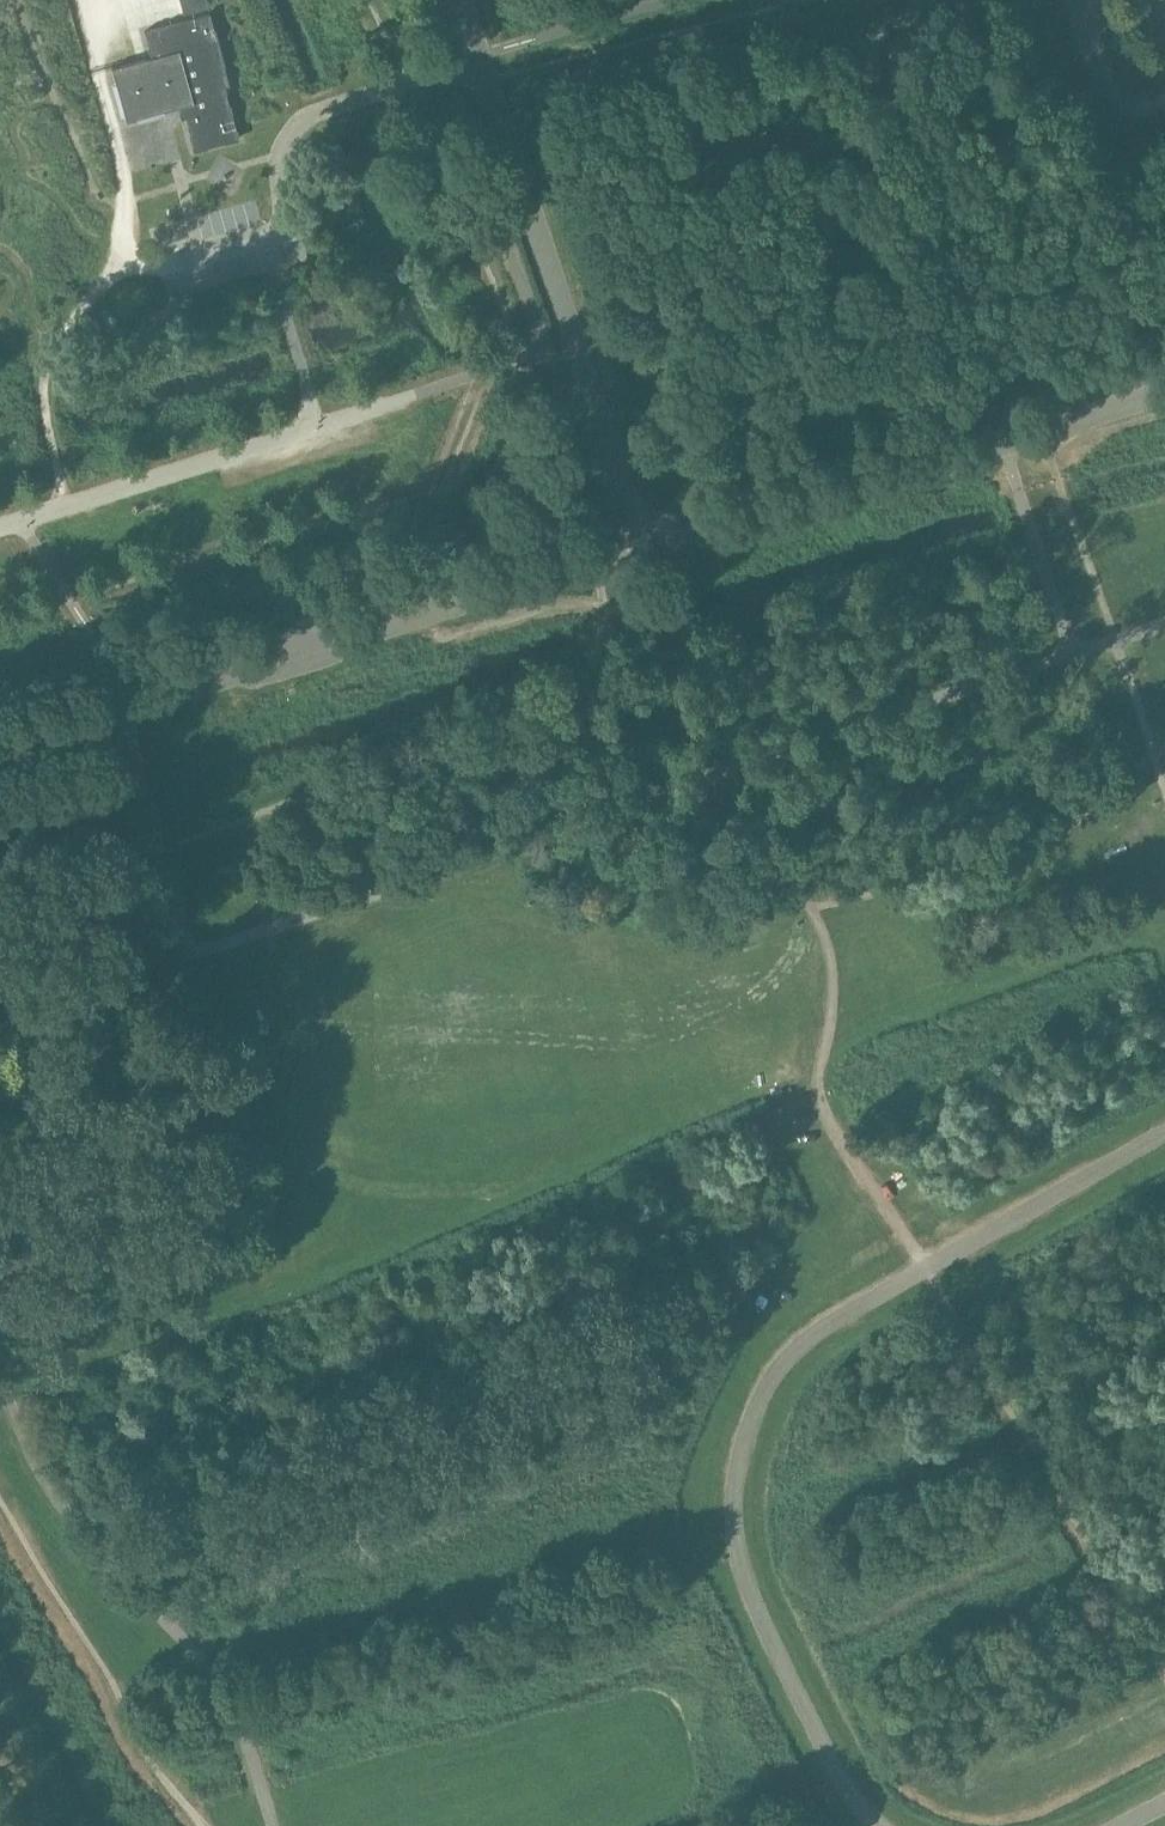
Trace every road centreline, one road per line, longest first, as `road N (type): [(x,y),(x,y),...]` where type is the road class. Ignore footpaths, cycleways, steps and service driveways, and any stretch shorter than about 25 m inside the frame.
road 1 (unclassified): [(0,750),(574,574),(619,544),(620,480),(457,0)]

